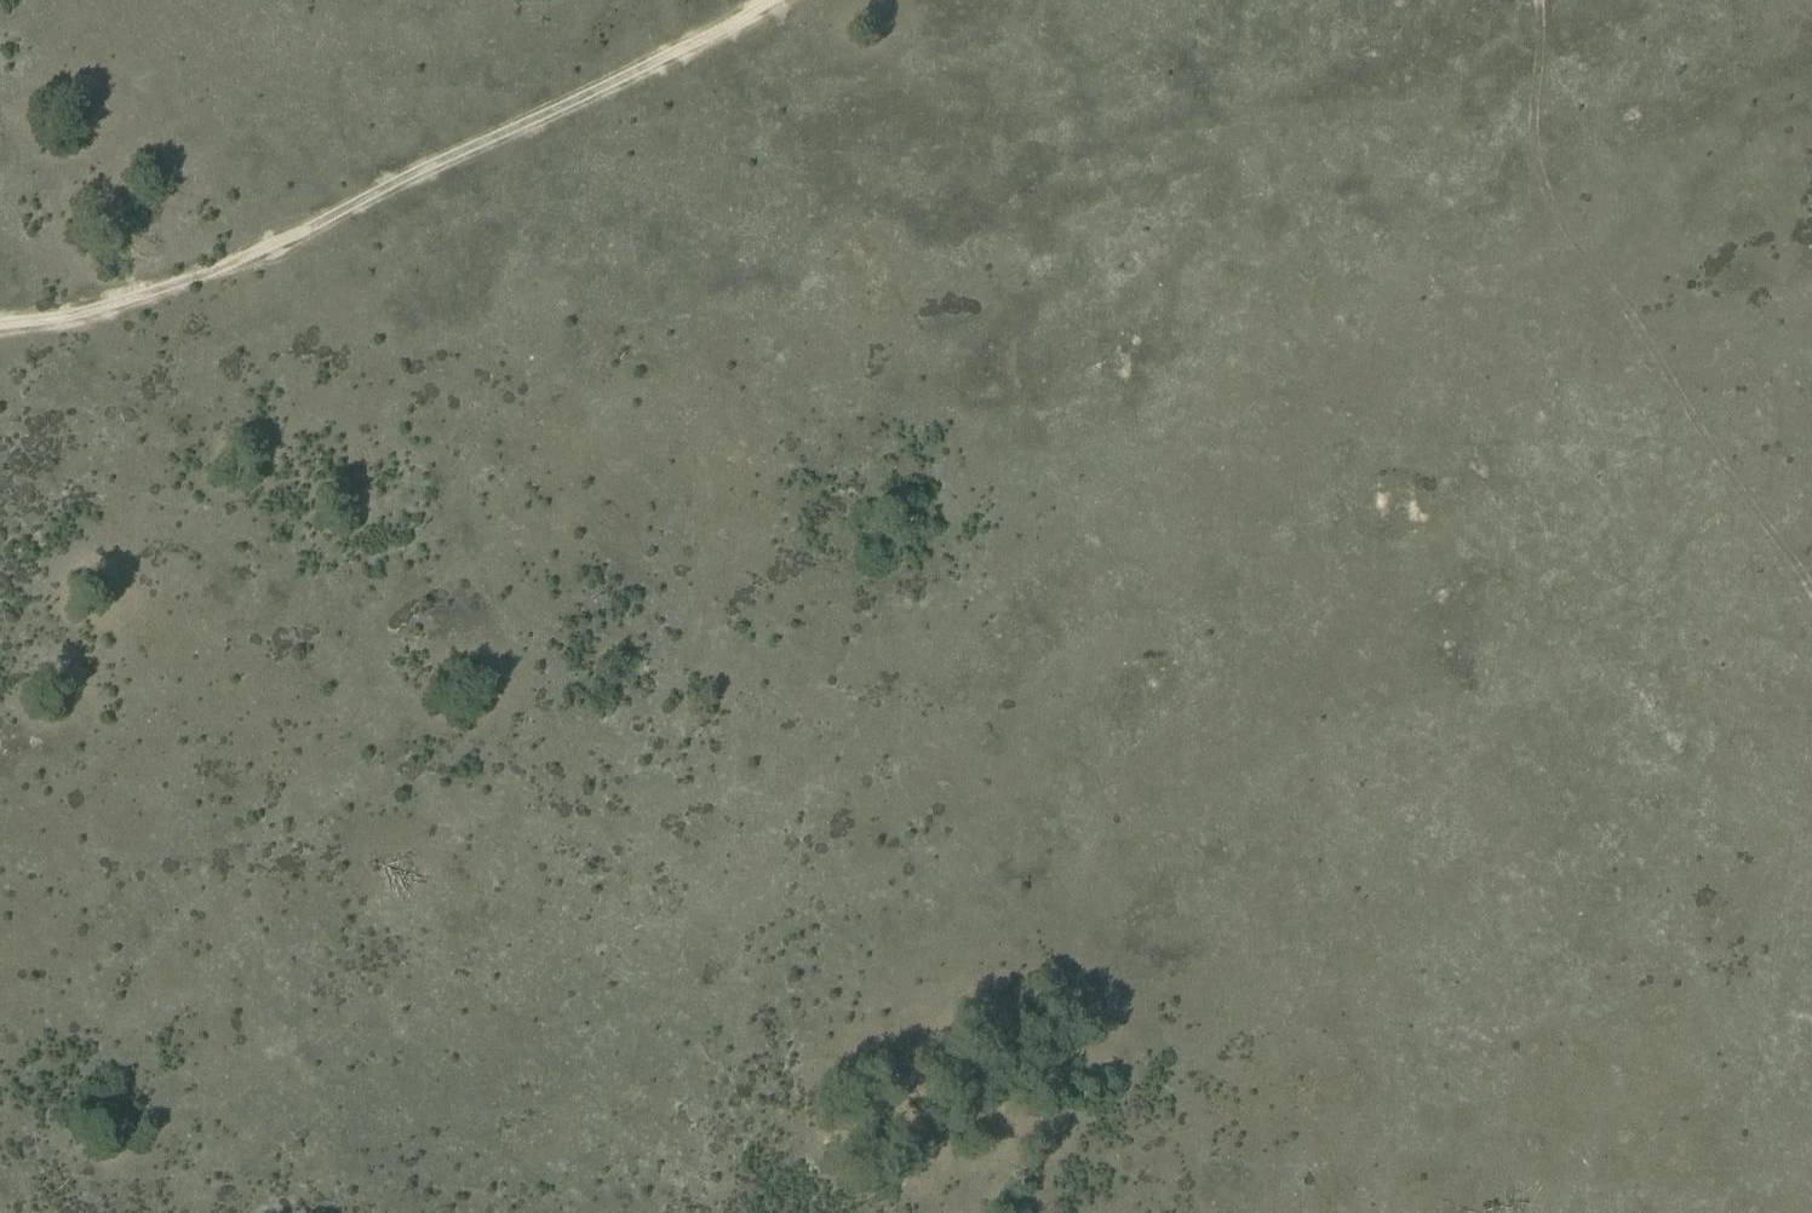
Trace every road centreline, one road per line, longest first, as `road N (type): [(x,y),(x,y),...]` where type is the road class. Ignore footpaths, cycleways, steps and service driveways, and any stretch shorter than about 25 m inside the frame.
road 1 (track): [(0,331),(56,323),(231,265),(691,47),(773,0)]

